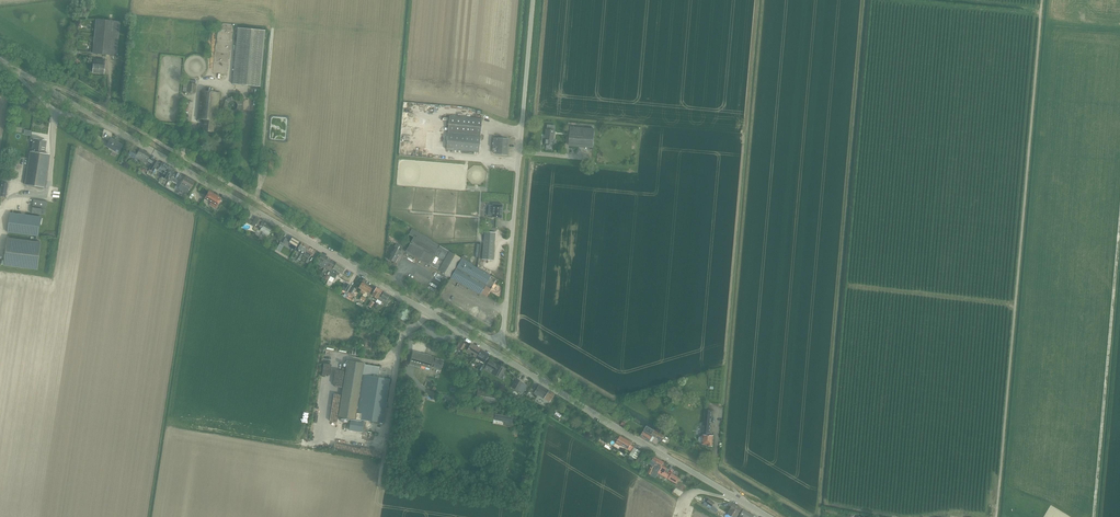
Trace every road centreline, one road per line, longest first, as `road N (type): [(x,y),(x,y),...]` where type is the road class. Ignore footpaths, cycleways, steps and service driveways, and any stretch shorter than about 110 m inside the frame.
road 1 (track): [(996,516),(1041,0)]
road 2 (tertiary): [(347,266),(0,60)]
road 3 (unclassified): [(499,343),(533,0)]
road 4 (track): [(1094,516),(1119,219)]
road 5 (tertiary): [(768,516),(548,385)]
road 6 (tertiary): [(548,385),(427,312)]

